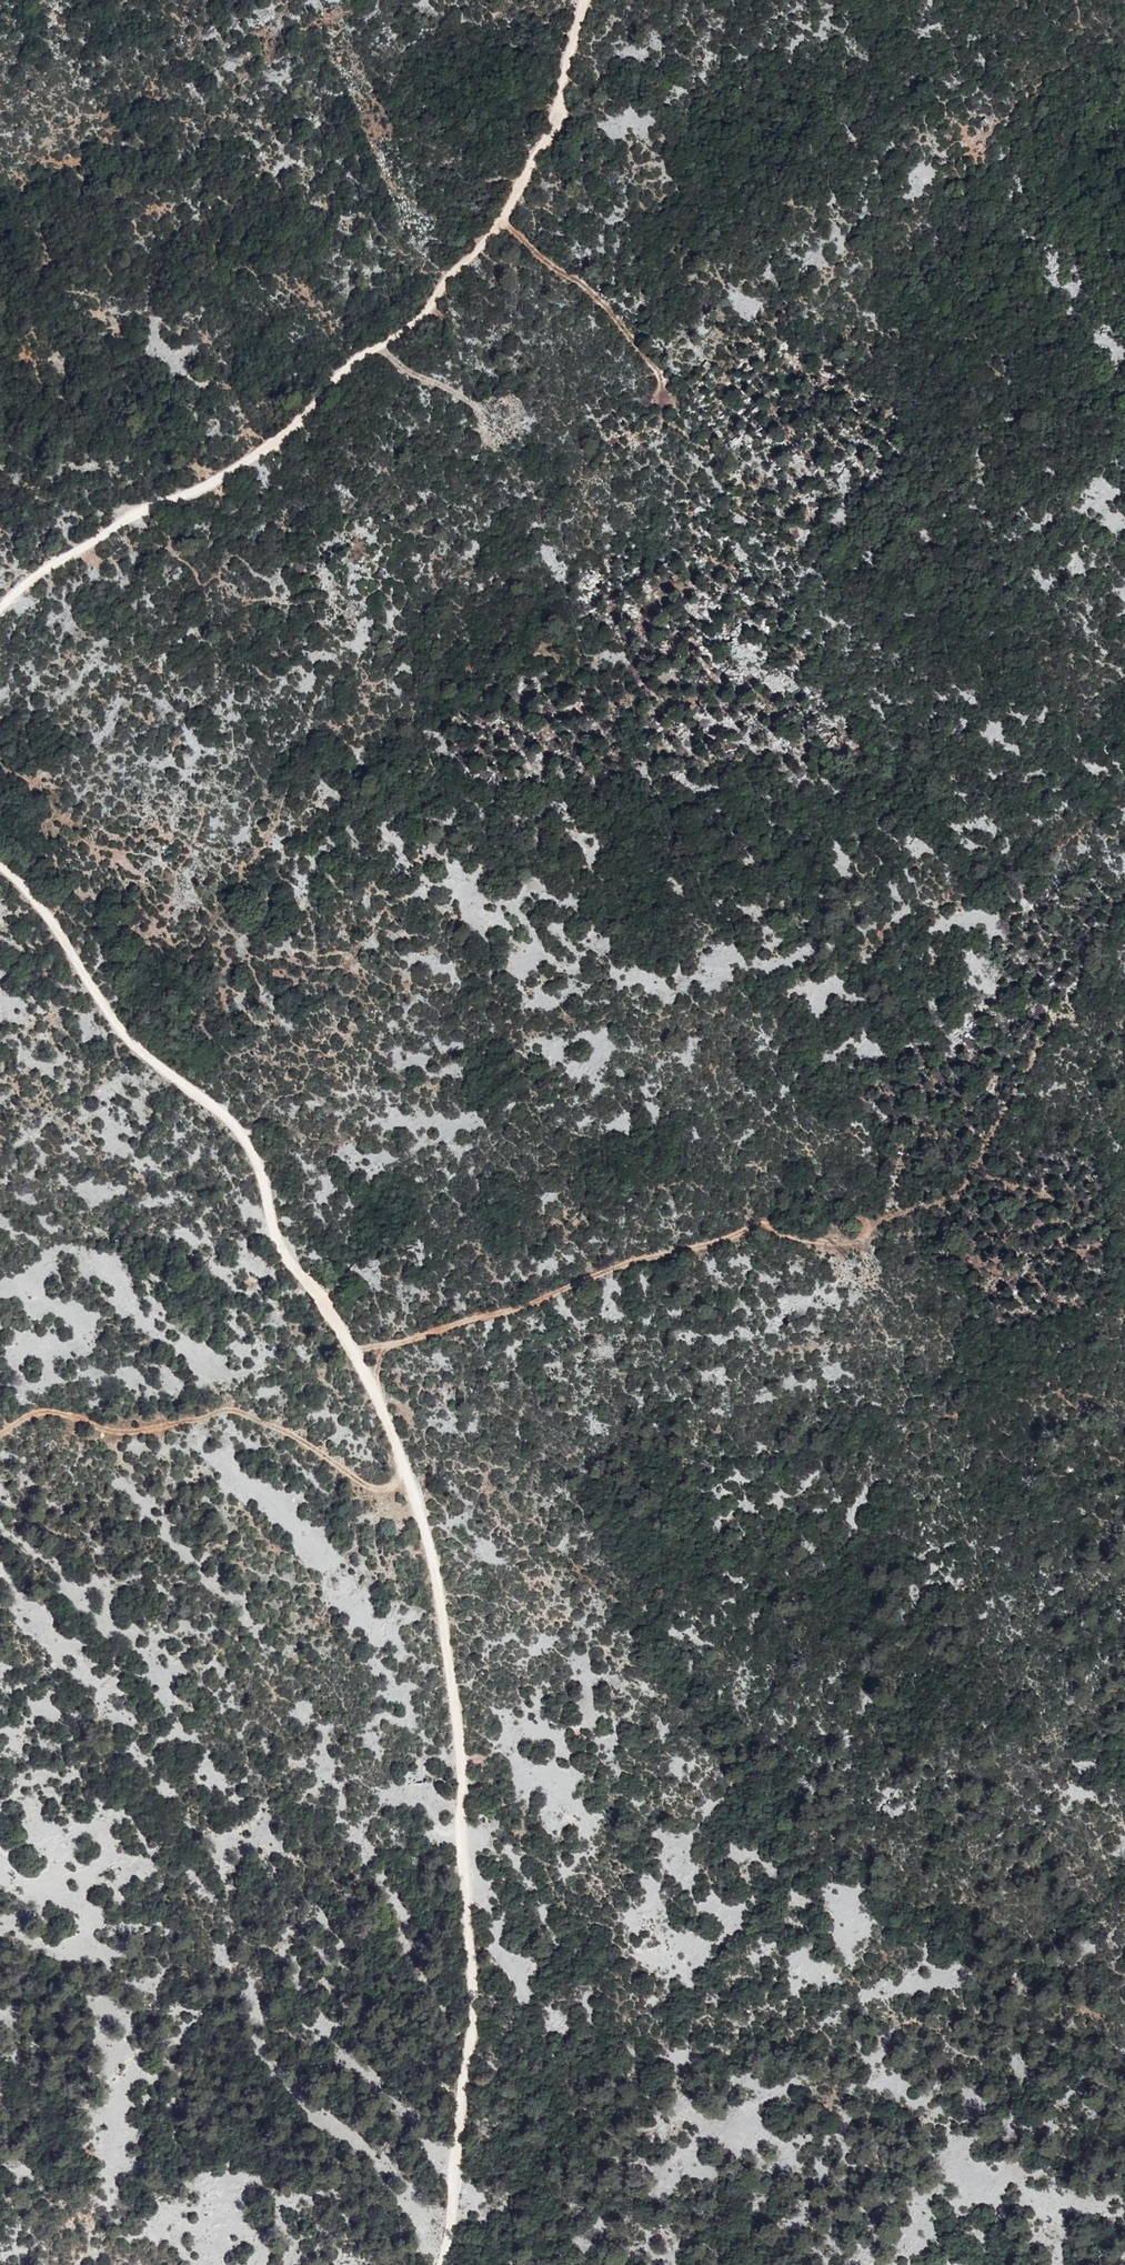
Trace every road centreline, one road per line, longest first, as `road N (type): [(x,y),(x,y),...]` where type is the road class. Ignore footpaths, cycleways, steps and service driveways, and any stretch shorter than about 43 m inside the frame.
road 1 (track): [(0,867),(172,1082),(243,1135),(273,1221),(357,1347),(408,1482),(437,1585),(462,1796),(474,2036),(438,2264)]
road 2 (track): [(0,614),(54,566),(218,482),(301,417),(350,364),(428,311),(500,215),(546,121),(577,0)]
road 3 (track): [(357,1347),(479,1318),(762,1226),(841,1245),(866,1235)]

